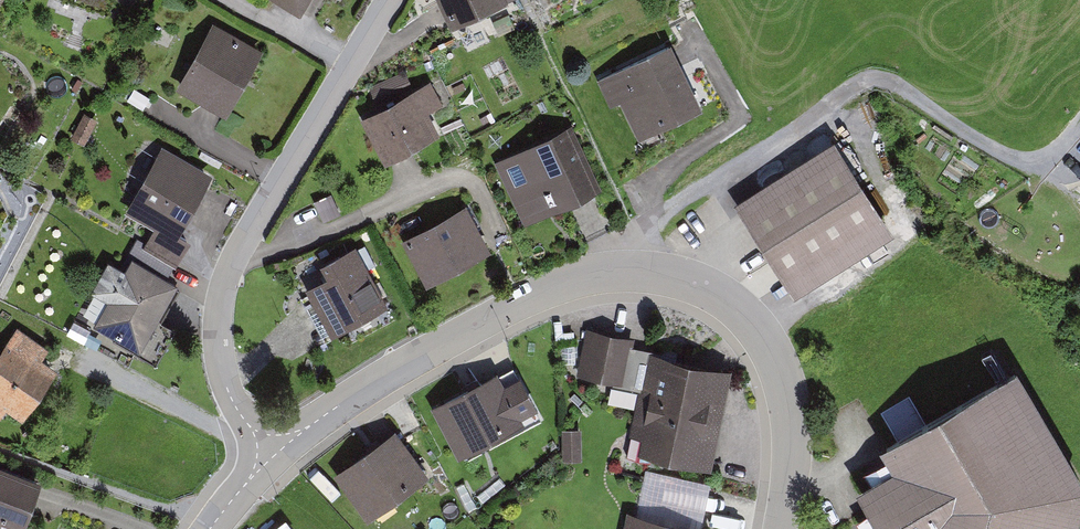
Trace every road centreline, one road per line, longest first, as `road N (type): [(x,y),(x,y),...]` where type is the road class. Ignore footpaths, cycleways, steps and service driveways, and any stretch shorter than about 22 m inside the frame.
road 1 (residential): [(274,453),(413,359),(476,328),(575,282),(656,271),(736,309),(780,365),(790,404),(780,528)]
road 2 (residential): [(274,453),(225,386),(216,322),(224,287),(280,178),(393,0)]

